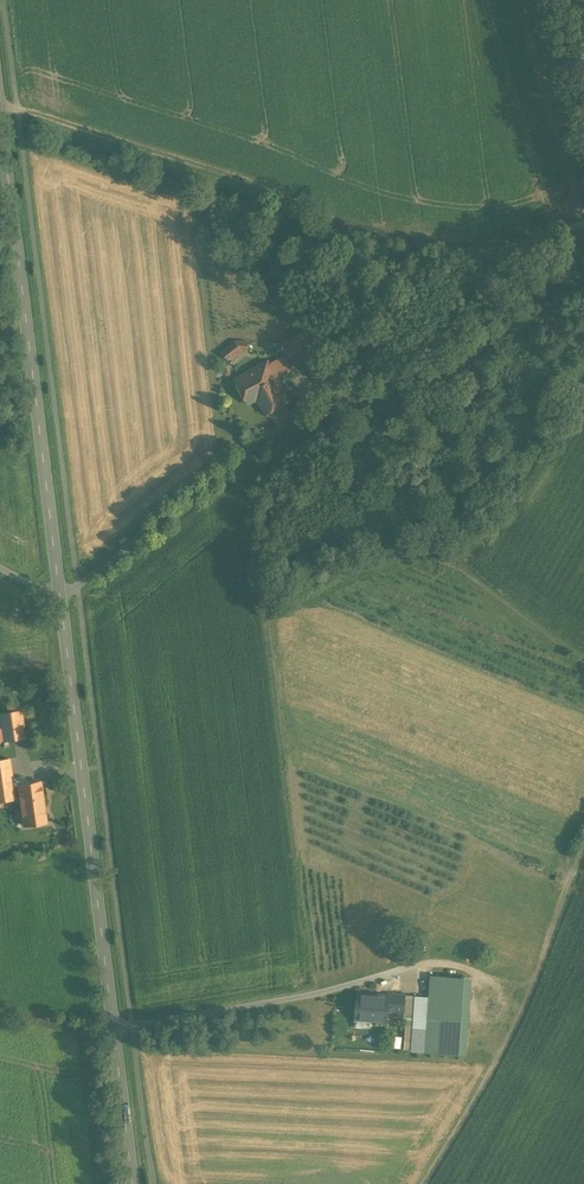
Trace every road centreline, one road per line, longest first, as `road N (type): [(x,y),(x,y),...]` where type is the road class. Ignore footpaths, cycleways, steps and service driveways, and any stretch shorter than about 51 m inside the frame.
road 1 (secondary): [(134,1183),(0,114)]
road 2 (track): [(0,108),(248,177),(349,224),(421,245),(507,250),(583,223)]
road 3 (track): [(421,245),(381,339),(288,420)]
road 4 (track): [(583,852),(533,984)]

